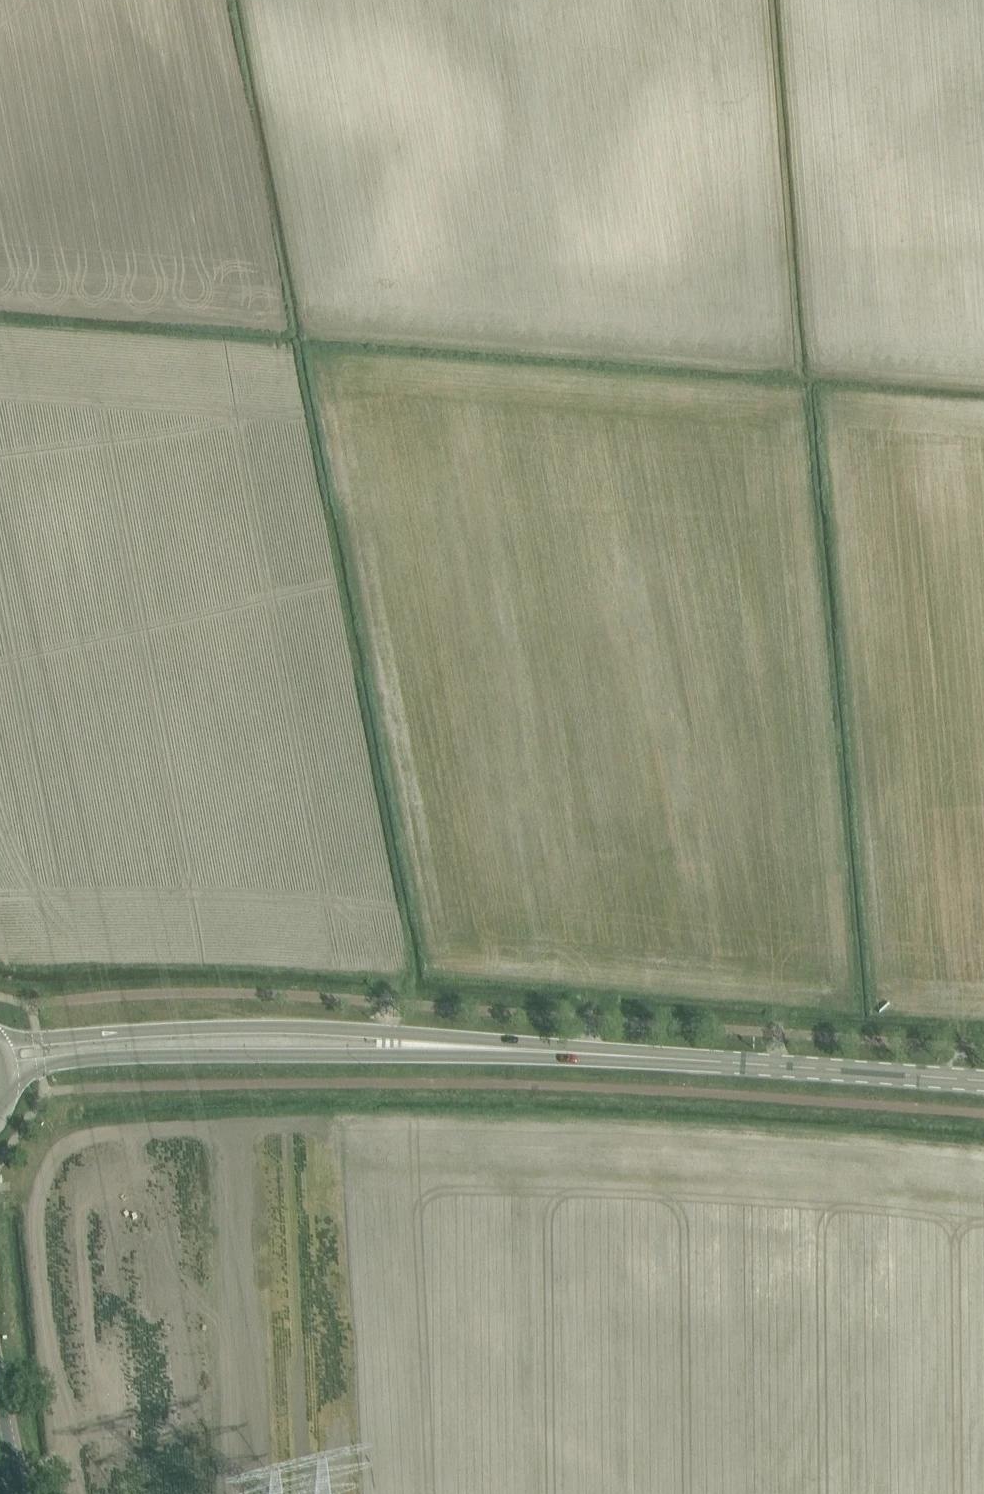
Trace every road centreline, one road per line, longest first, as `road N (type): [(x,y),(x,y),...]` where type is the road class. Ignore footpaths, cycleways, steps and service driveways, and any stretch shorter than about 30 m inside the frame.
road 1 (secondary): [(983,1082),(488,1050)]
road 2 (secondary): [(488,1050),(446,1037),(297,1029),(0,1039)]
road 3 (secondary): [(9,1085),(78,1062),(488,1050)]

